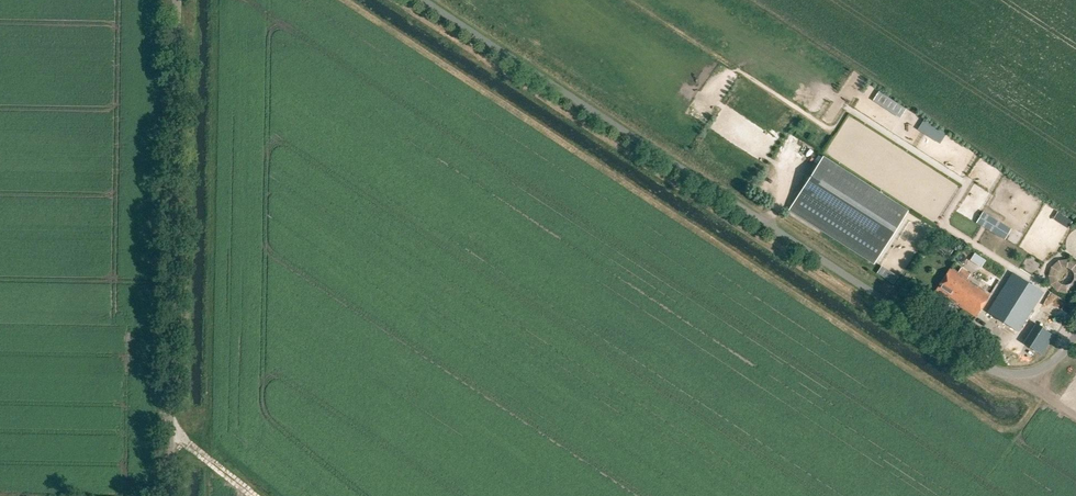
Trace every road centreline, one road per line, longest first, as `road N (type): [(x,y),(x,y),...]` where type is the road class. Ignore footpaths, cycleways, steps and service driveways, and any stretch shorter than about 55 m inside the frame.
road 1 (unclassified): [(421,0),(989,368),(1034,378),(1075,329)]
road 2 (unclassified): [(173,495),(179,0)]

